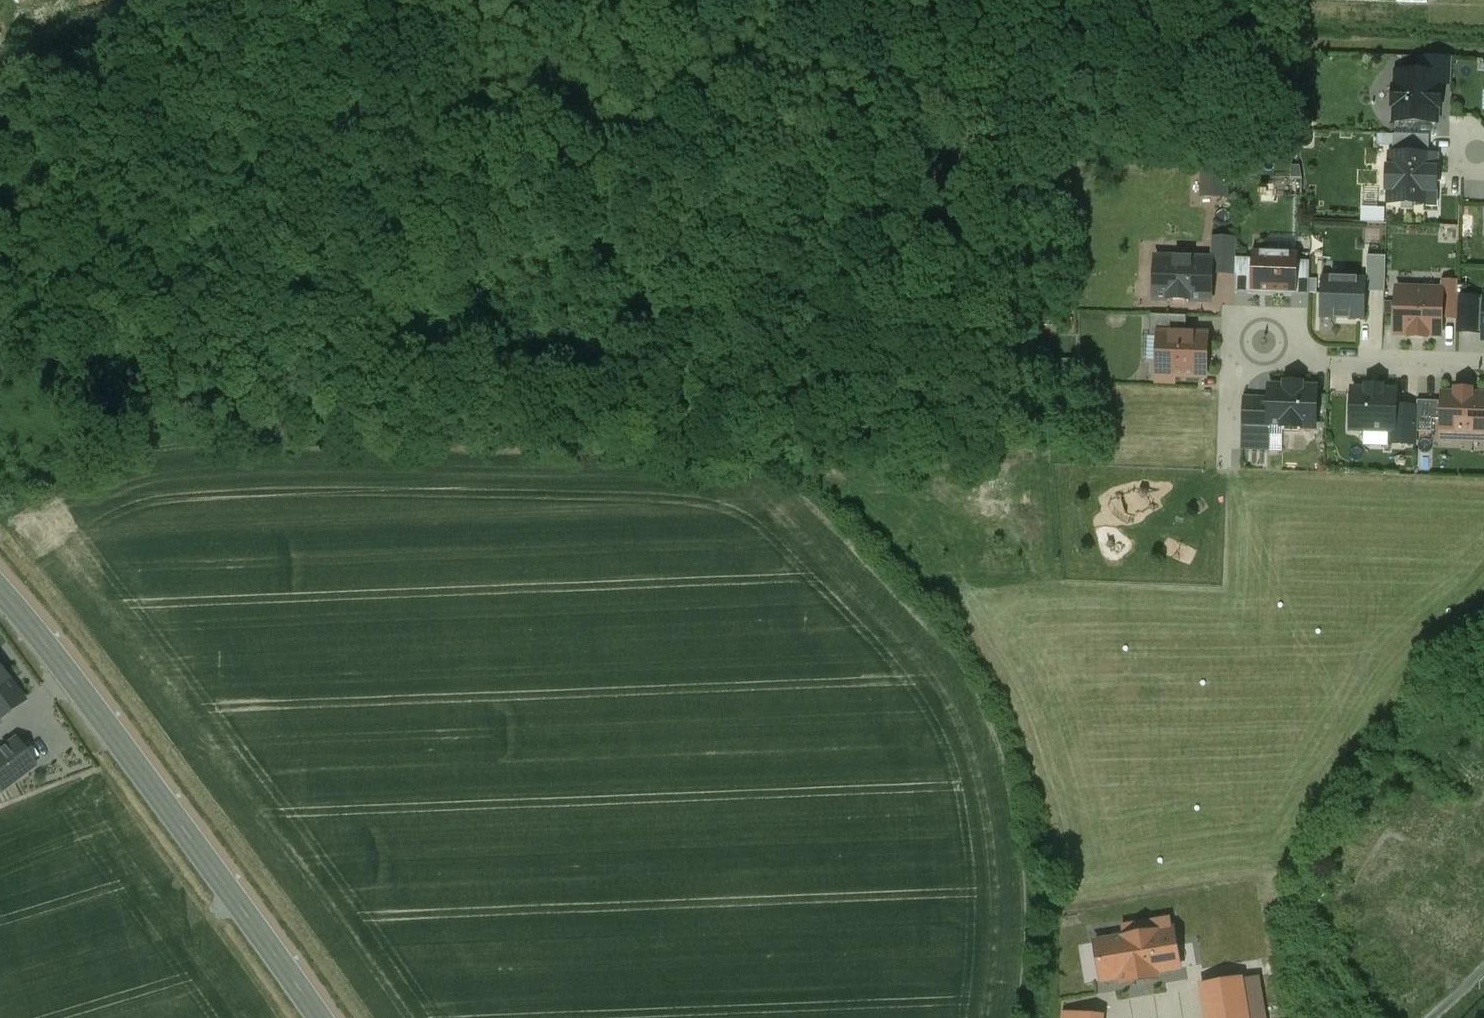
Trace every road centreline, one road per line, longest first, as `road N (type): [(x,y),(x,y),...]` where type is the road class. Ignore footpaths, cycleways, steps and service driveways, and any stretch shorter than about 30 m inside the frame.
road 1 (secondary): [(0,593),(320,1017)]
road 2 (residential): [(1483,359),(1233,354),(1227,456)]

